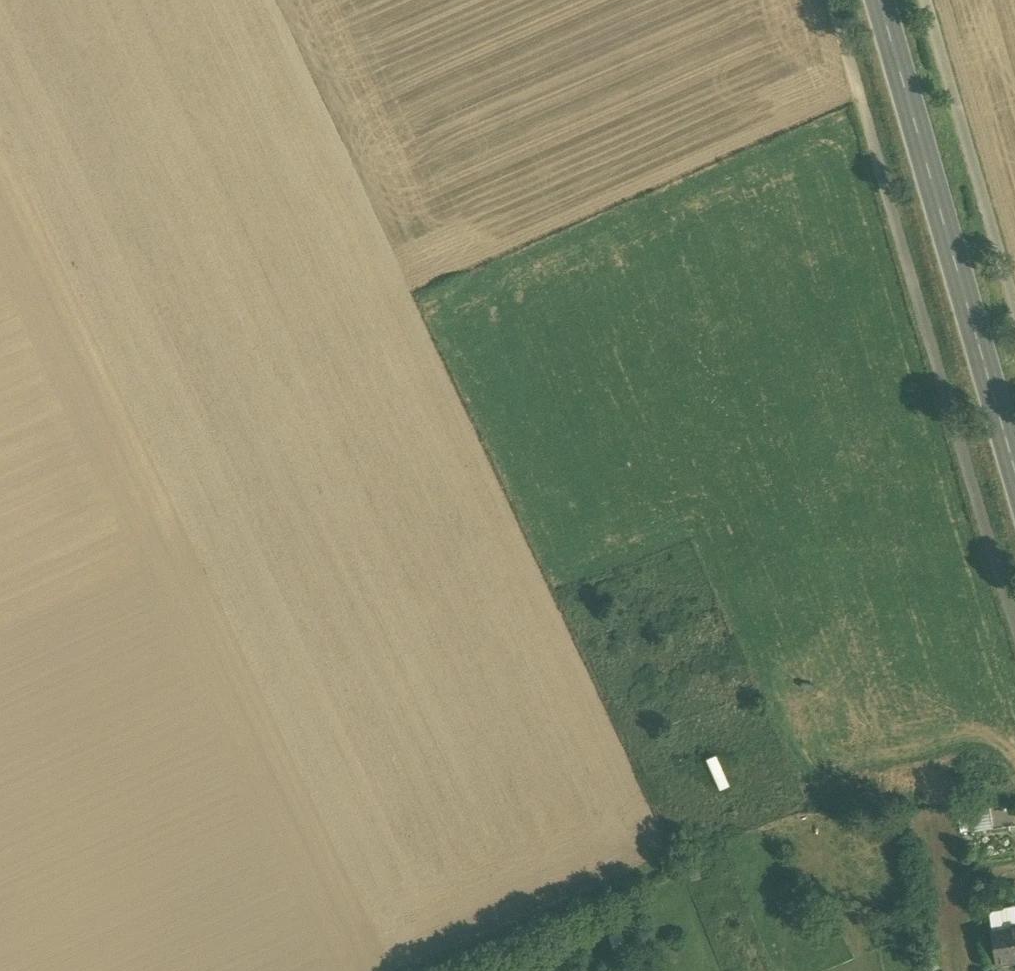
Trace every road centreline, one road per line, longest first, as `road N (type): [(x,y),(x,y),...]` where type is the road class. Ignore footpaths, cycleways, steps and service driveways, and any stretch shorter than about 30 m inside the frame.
road 1 (track): [(833,0),(1014,619)]
road 2 (secondary): [(881,0),(1014,466)]
road 3 (track): [(1014,303),(926,0)]

